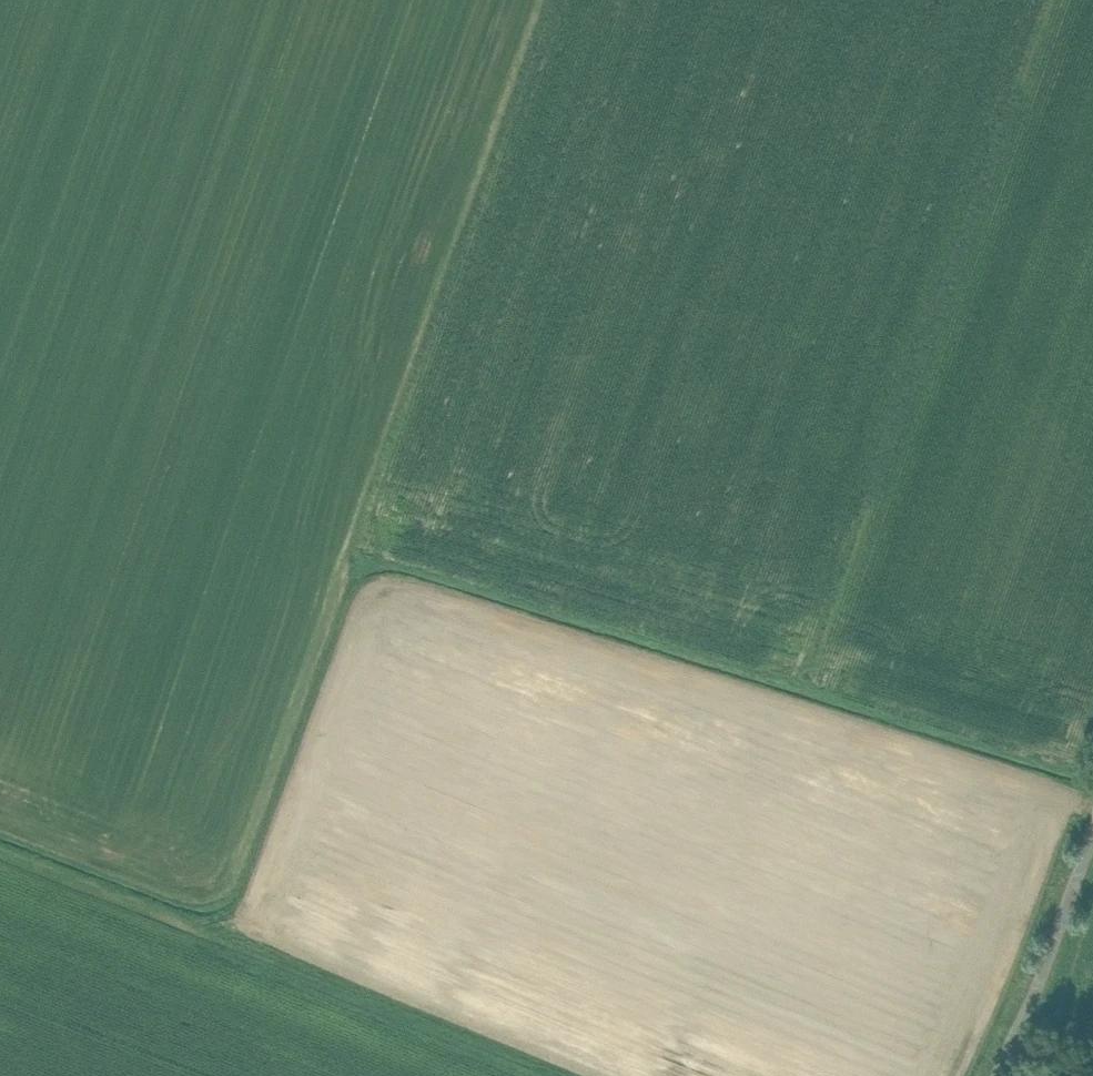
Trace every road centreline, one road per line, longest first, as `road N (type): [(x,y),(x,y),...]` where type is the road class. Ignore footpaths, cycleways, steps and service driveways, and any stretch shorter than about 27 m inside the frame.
road 1 (unclassified): [(1004,1075),(1042,998),(1092,852)]

